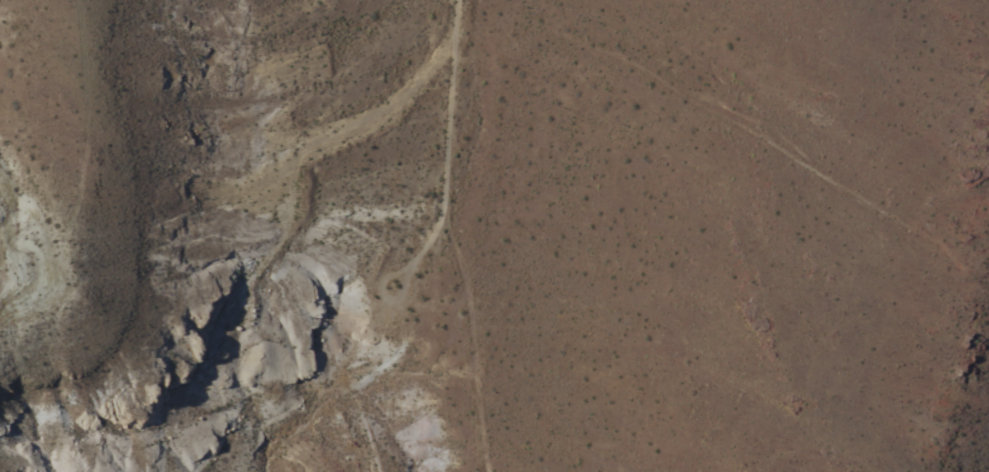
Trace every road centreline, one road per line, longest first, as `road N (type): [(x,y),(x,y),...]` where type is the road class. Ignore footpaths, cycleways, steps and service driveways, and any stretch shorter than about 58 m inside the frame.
road 1 (track): [(452,0),(437,215),(395,275)]

